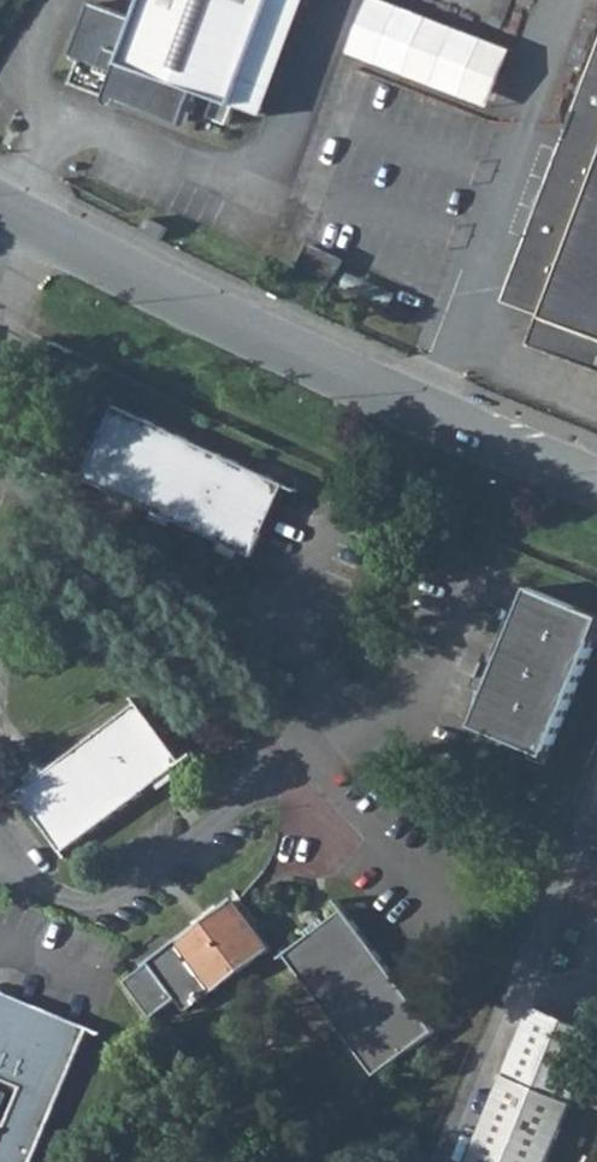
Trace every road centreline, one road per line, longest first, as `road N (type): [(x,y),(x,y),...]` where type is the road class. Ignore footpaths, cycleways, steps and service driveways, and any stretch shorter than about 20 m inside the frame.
road 1 (residential): [(0,199),(503,437),(596,472)]

